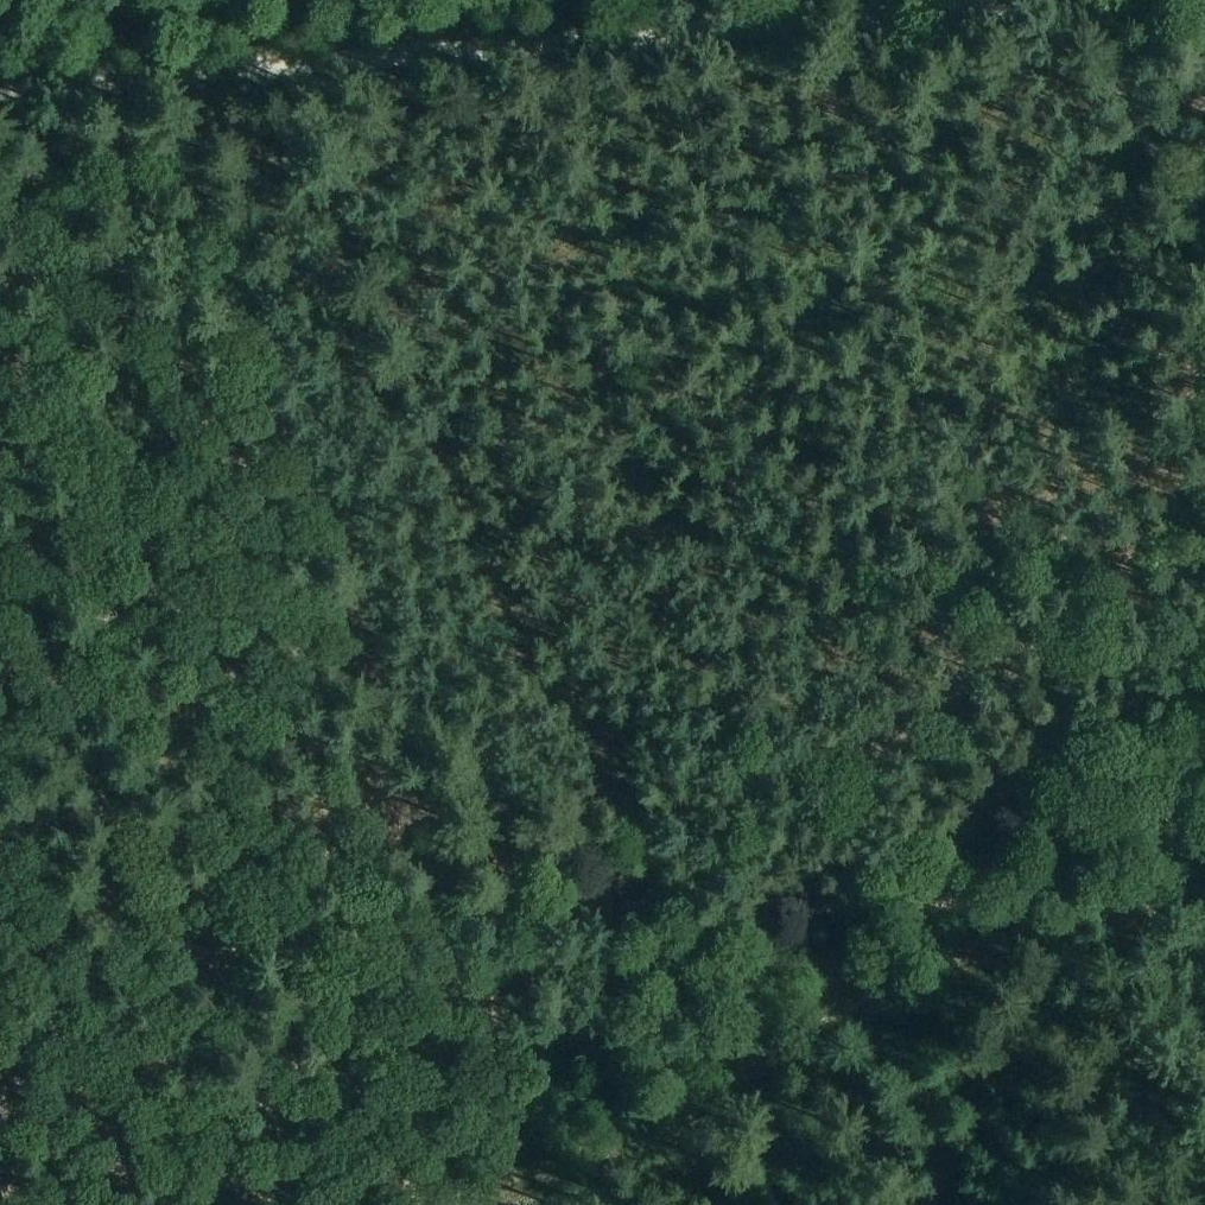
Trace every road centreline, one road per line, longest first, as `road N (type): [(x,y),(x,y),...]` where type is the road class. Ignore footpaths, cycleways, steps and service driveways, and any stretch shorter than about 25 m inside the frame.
road 1 (track): [(0,85),(1060,0)]
road 2 (track): [(486,1204),(1204,829)]
road 3 (track): [(1073,0),(1204,259)]

